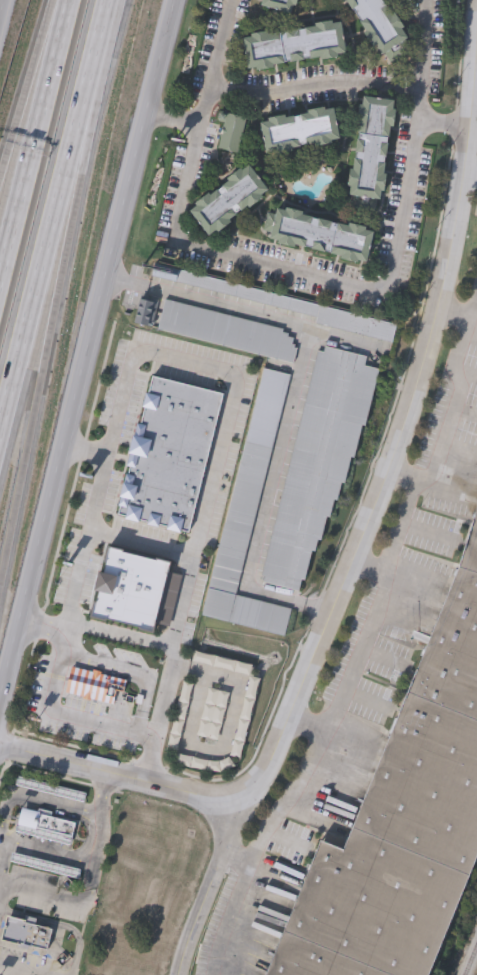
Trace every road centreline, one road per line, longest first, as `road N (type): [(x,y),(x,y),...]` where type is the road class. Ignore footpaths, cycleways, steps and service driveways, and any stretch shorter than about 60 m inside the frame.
road 1 (tertiary): [(0,746),(200,800),(229,798),(264,775),(367,525),(446,286),(476,13)]
road 2 (secondary): [(0,691),(174,0)]
road 3 (motorway): [(0,570),(80,178)]
road 4 (motorway): [(0,426),(85,88)]
road 5 (motorway): [(70,0),(0,277)]
road 6 (tertiary): [(232,796),(226,853),(180,974)]

